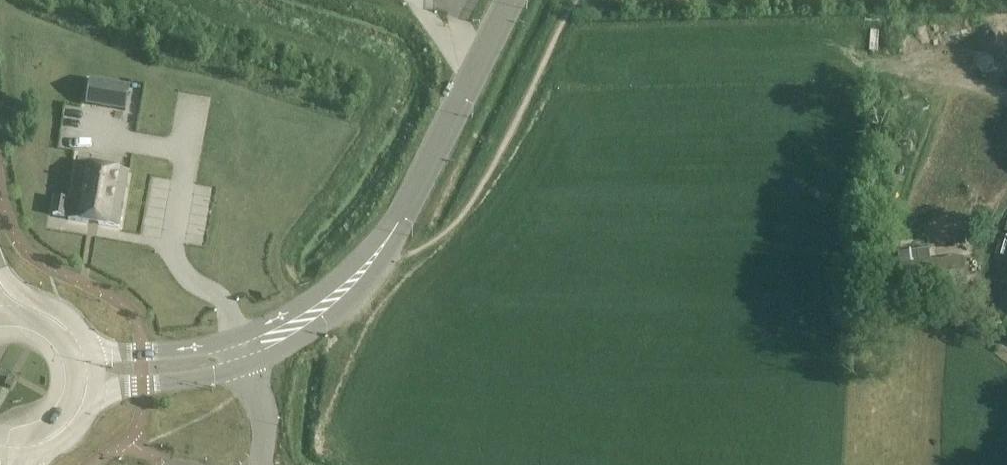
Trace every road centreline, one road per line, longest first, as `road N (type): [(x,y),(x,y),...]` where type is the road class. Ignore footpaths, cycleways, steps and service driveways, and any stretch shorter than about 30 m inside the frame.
road 1 (unclassified): [(242,351),(313,314),(373,258),(512,0)]
road 2 (track): [(373,258),(429,246),(460,216),(565,17),(584,0)]
road 3 (unclassified): [(95,395),(215,373),(242,351)]
road 4 (unclassified): [(242,351),(91,352)]
road 5 (secondary): [(15,456),(21,442),(71,399),(68,352)]
road 6 (secondary): [(91,352),(72,321),(21,293),(0,268)]

